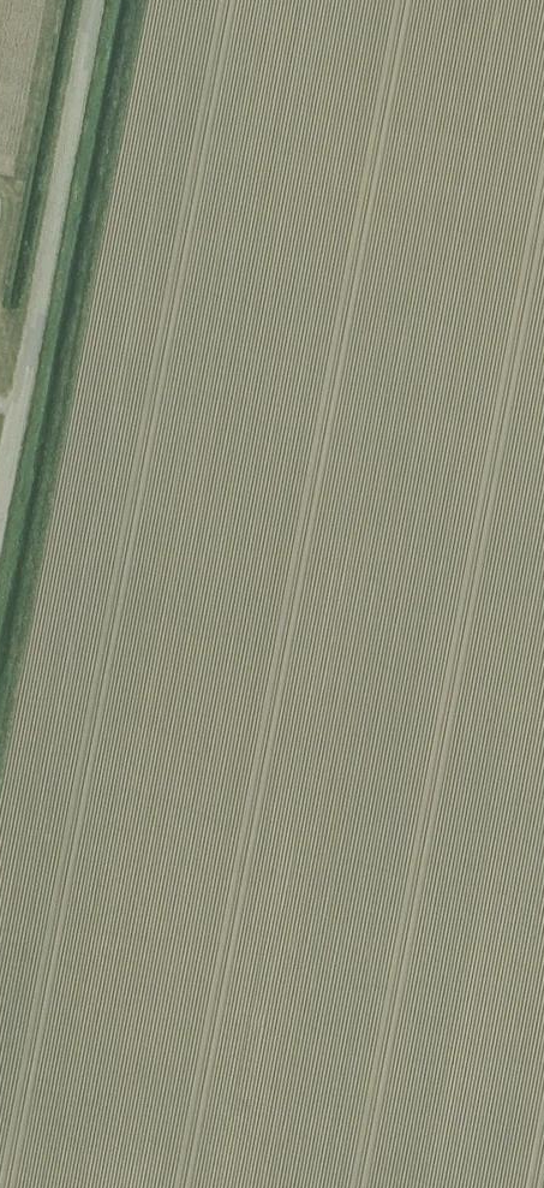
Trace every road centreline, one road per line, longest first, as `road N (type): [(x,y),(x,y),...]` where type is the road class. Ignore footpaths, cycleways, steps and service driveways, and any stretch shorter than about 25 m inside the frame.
road 1 (unclassified): [(0,503),(99,0)]

